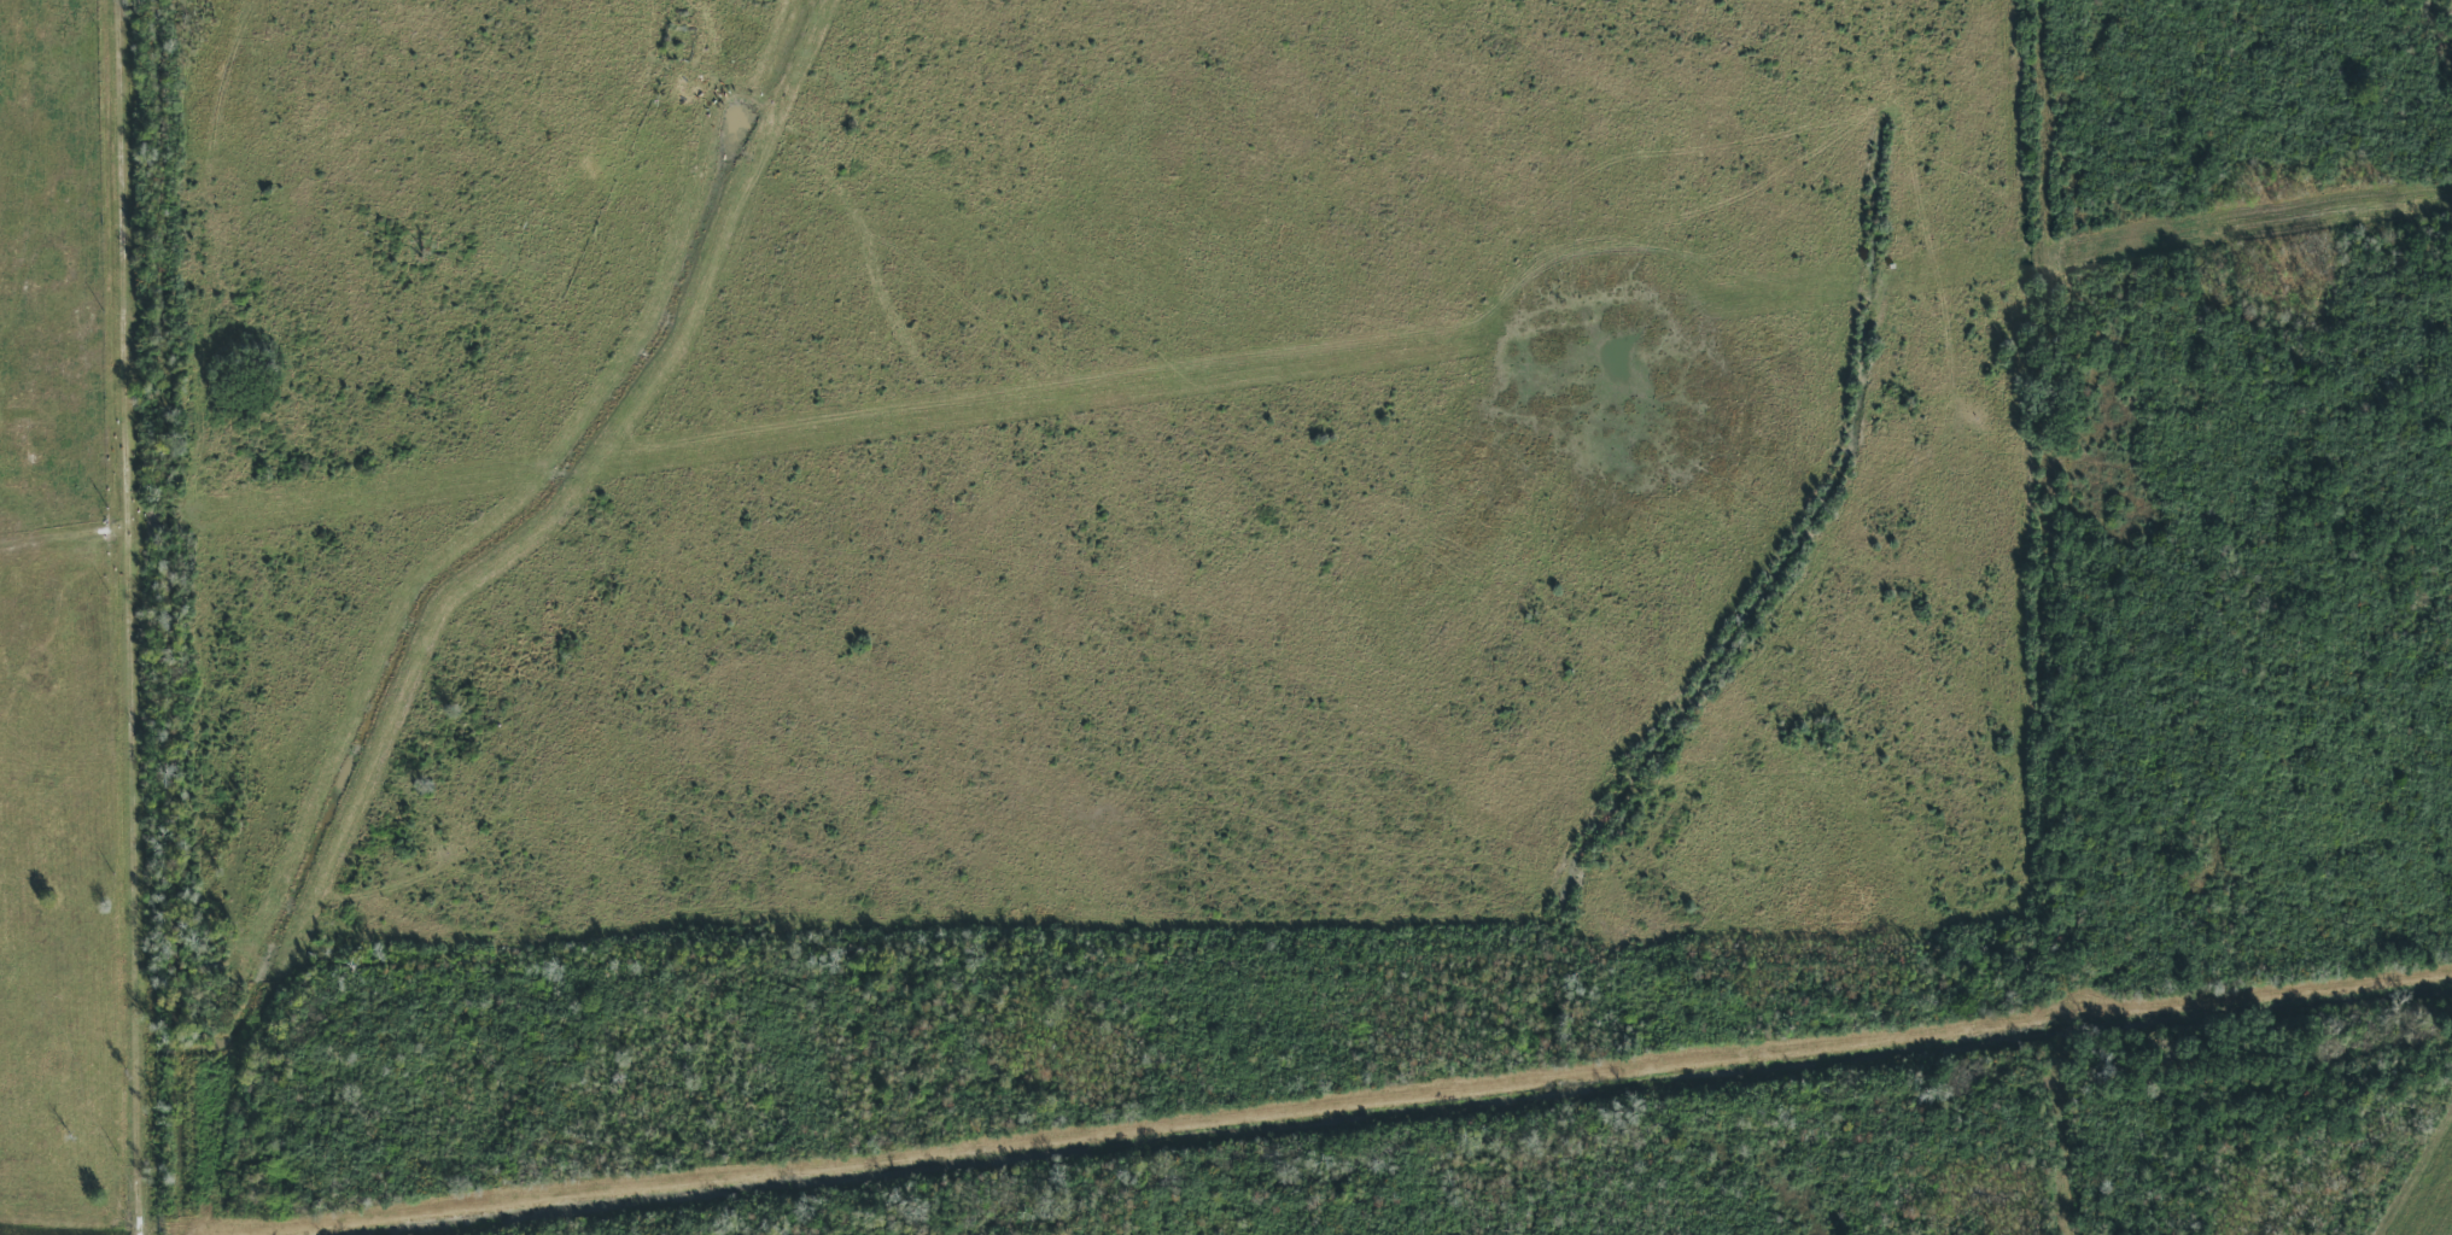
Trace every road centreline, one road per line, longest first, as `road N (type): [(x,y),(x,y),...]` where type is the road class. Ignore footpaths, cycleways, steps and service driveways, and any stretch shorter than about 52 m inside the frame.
road 1 (track): [(123,0),(147,1195)]

